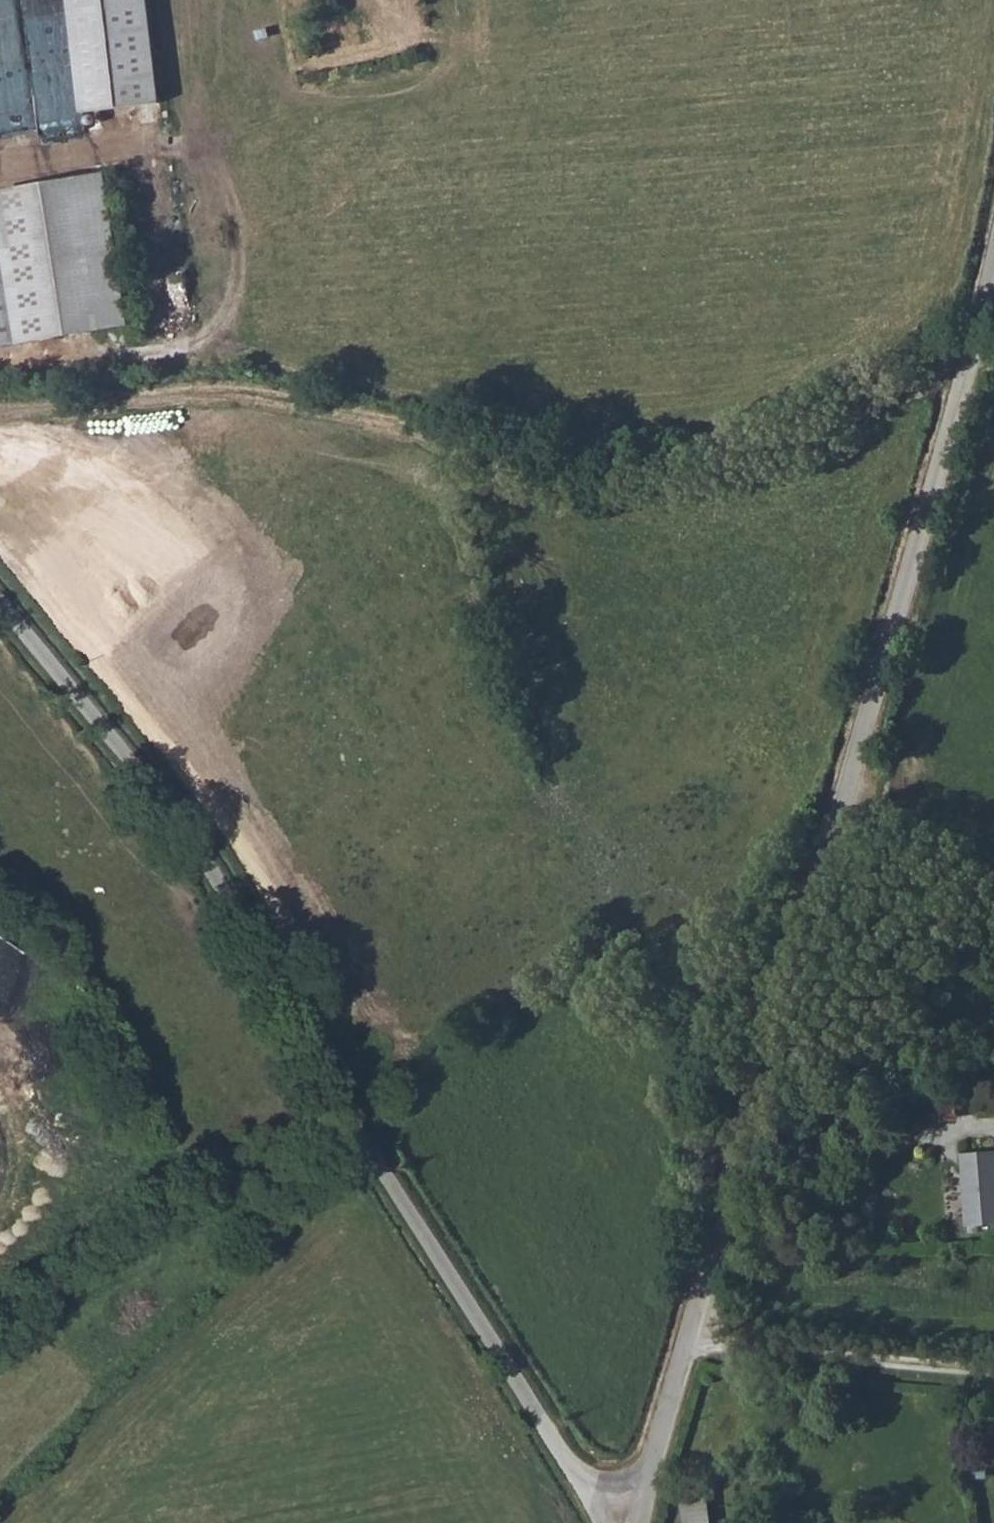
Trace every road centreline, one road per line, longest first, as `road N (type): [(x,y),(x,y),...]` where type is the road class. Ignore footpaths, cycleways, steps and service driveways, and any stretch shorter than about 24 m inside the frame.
road 1 (tertiary): [(622,1522),(686,1321),(801,871),(993,286)]
road 2 (unclassified): [(0,597),(90,710),(272,980),(607,1522)]
road 3 (track): [(0,417),(196,394),(273,400),(595,471),(704,460),(971,359)]

